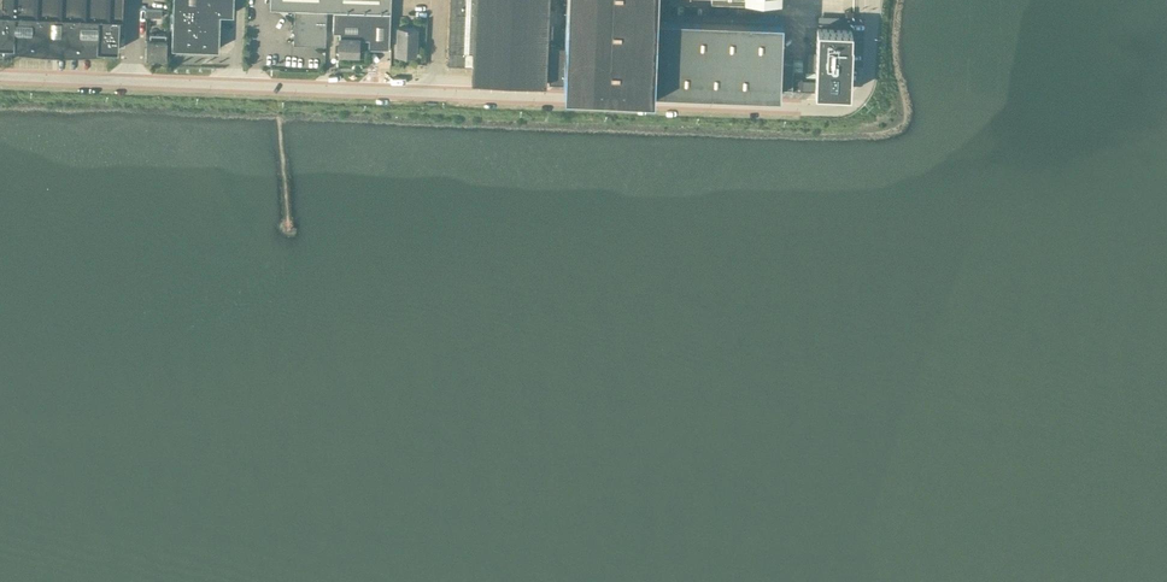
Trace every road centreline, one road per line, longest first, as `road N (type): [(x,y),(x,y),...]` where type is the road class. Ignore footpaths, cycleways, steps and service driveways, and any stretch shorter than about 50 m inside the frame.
road 1 (unclassified): [(0,75),(834,108),(853,104),(869,72),(873,0)]

